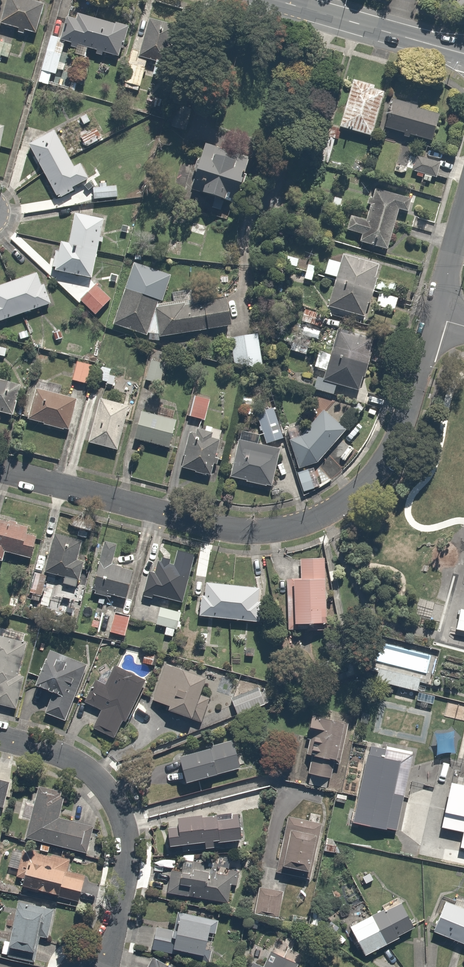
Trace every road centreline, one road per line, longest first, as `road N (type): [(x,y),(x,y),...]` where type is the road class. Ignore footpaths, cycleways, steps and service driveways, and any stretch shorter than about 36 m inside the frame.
road 1 (residential): [(0,471),(237,531),(320,518),(383,465),(433,318)]
road 2 (residential): [(0,737),(81,764),(115,806),(127,866),(114,927),(91,966)]
road 3 (secondary): [(271,0),(463,54)]

